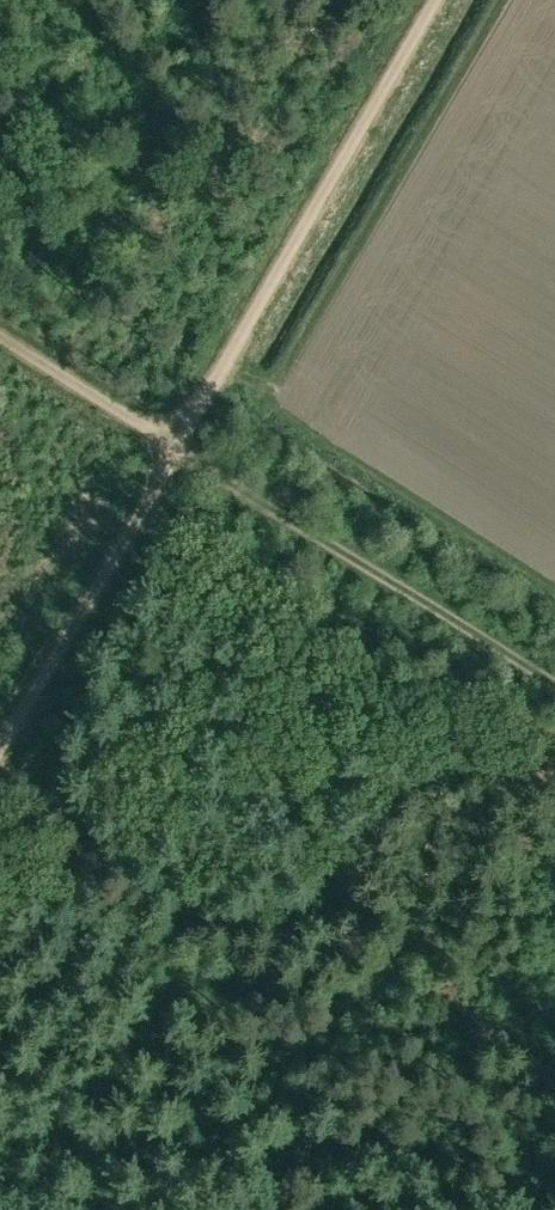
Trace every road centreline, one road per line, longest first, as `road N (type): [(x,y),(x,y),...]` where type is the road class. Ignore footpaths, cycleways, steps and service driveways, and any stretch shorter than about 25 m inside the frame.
road 1 (track): [(554,676),(181,437),(439,0)]
road 2 (track): [(0,324),(181,437),(0,745)]

